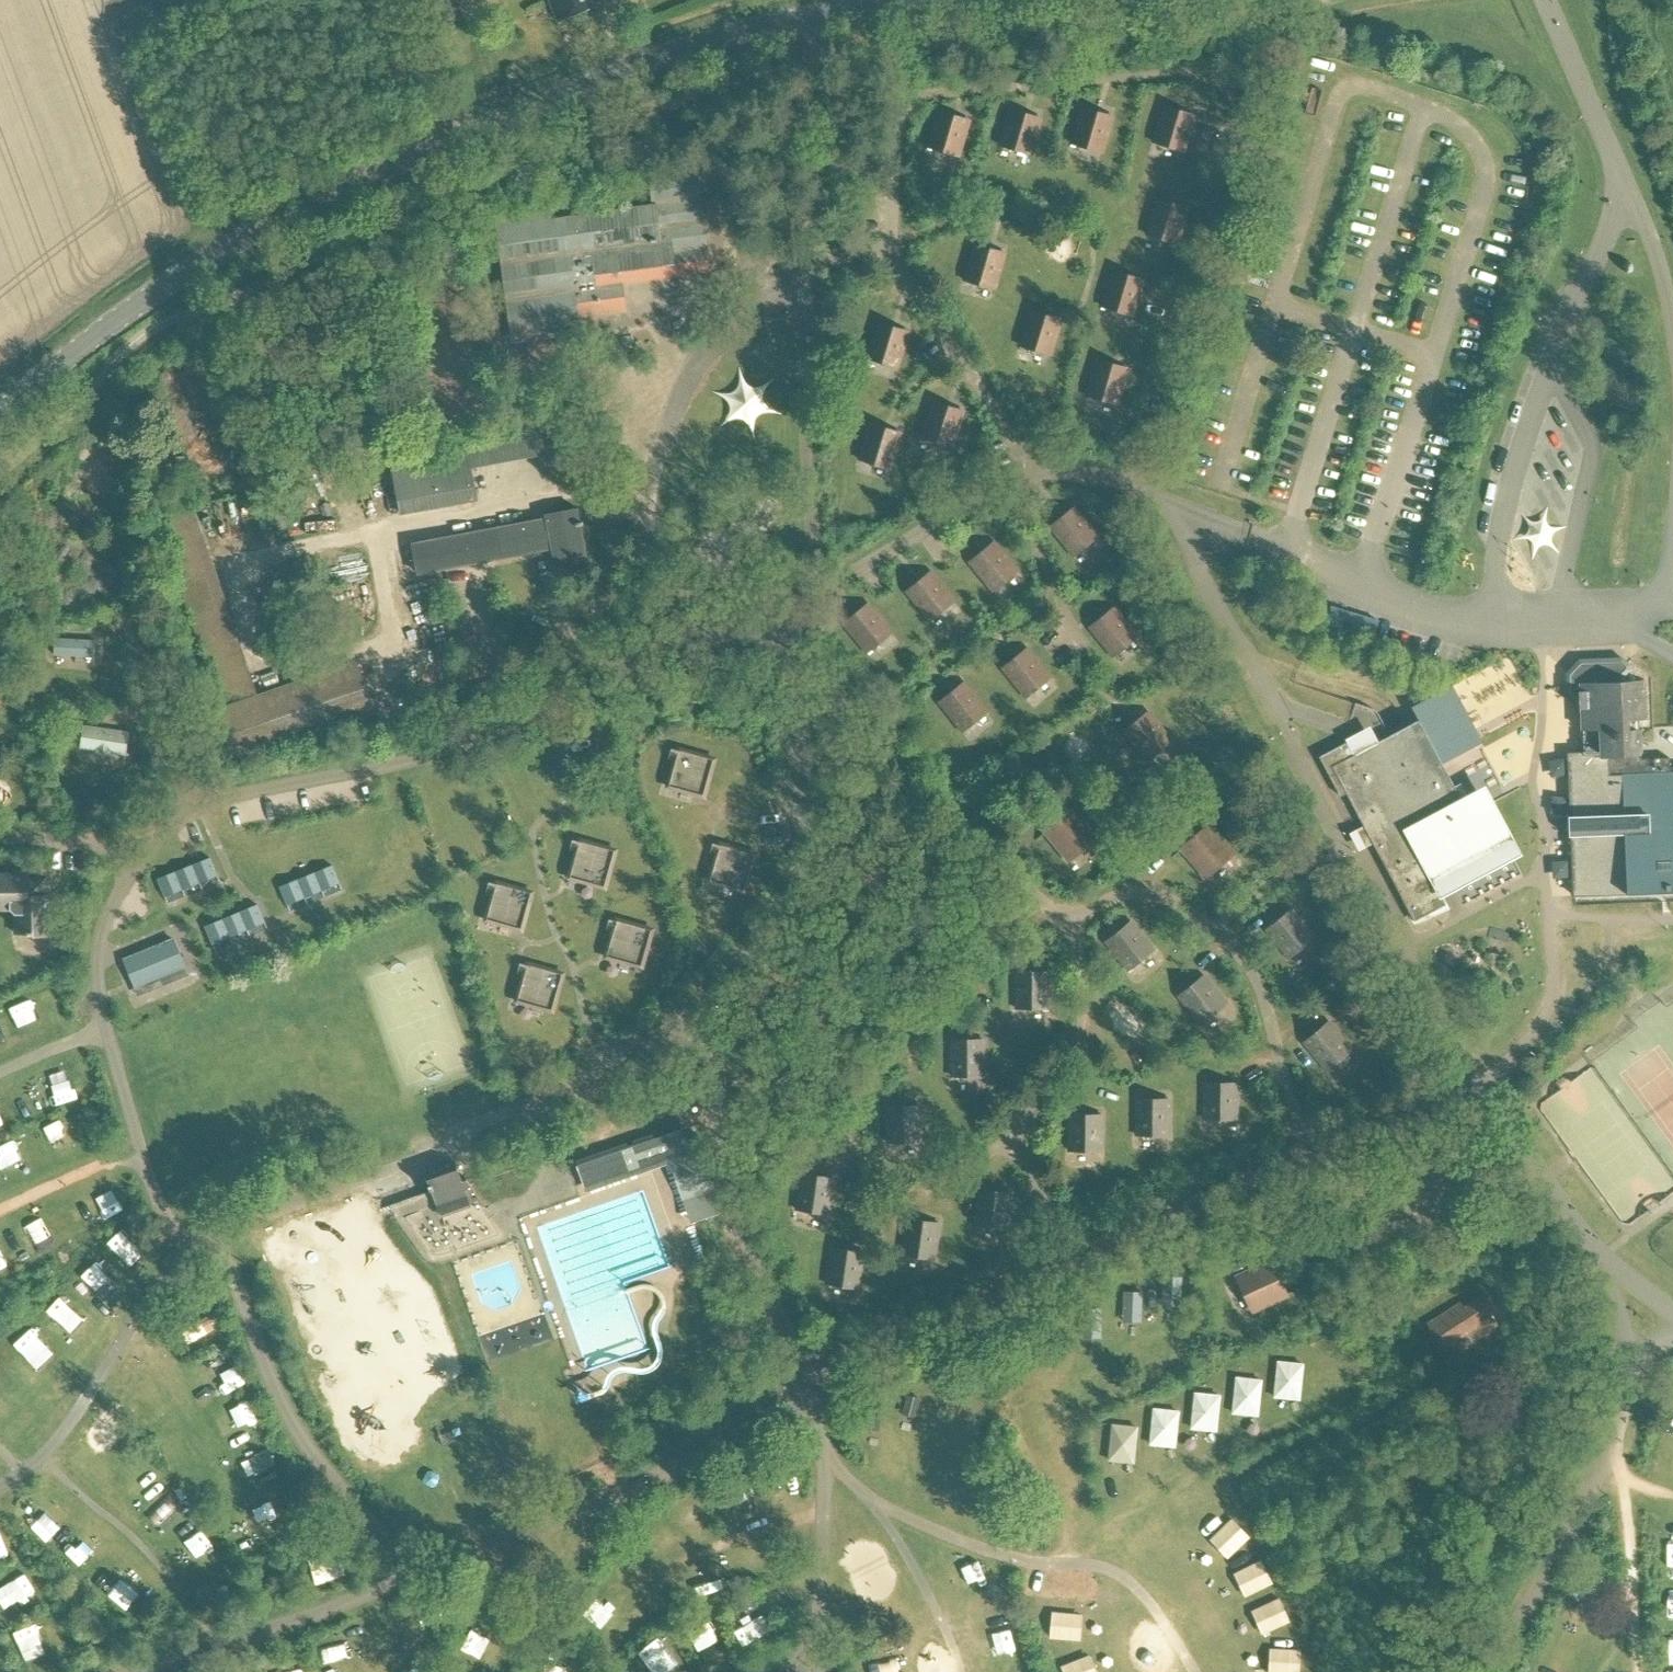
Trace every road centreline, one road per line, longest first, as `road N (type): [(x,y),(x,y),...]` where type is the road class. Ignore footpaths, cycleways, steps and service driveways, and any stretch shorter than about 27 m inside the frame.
road 1 (tertiary): [(0,414),(110,324),(305,205),(671,52),(900,0)]
road 2 (track): [(398,0),(459,138)]

